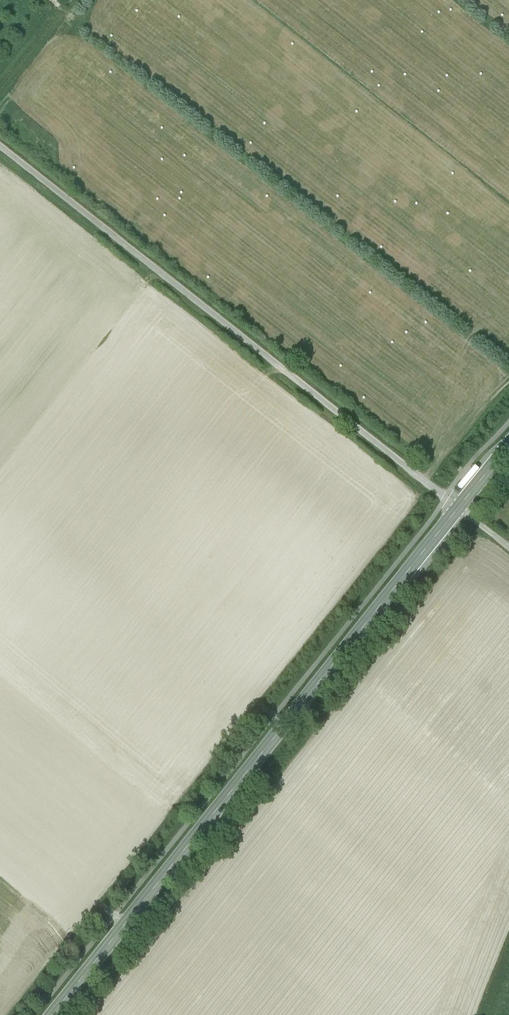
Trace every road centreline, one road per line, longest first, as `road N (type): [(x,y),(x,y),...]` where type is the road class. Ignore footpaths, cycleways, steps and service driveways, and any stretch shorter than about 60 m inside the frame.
road 1 (primary): [(53,1014),(508,444)]
road 2 (track): [(458,508),(0,148)]

